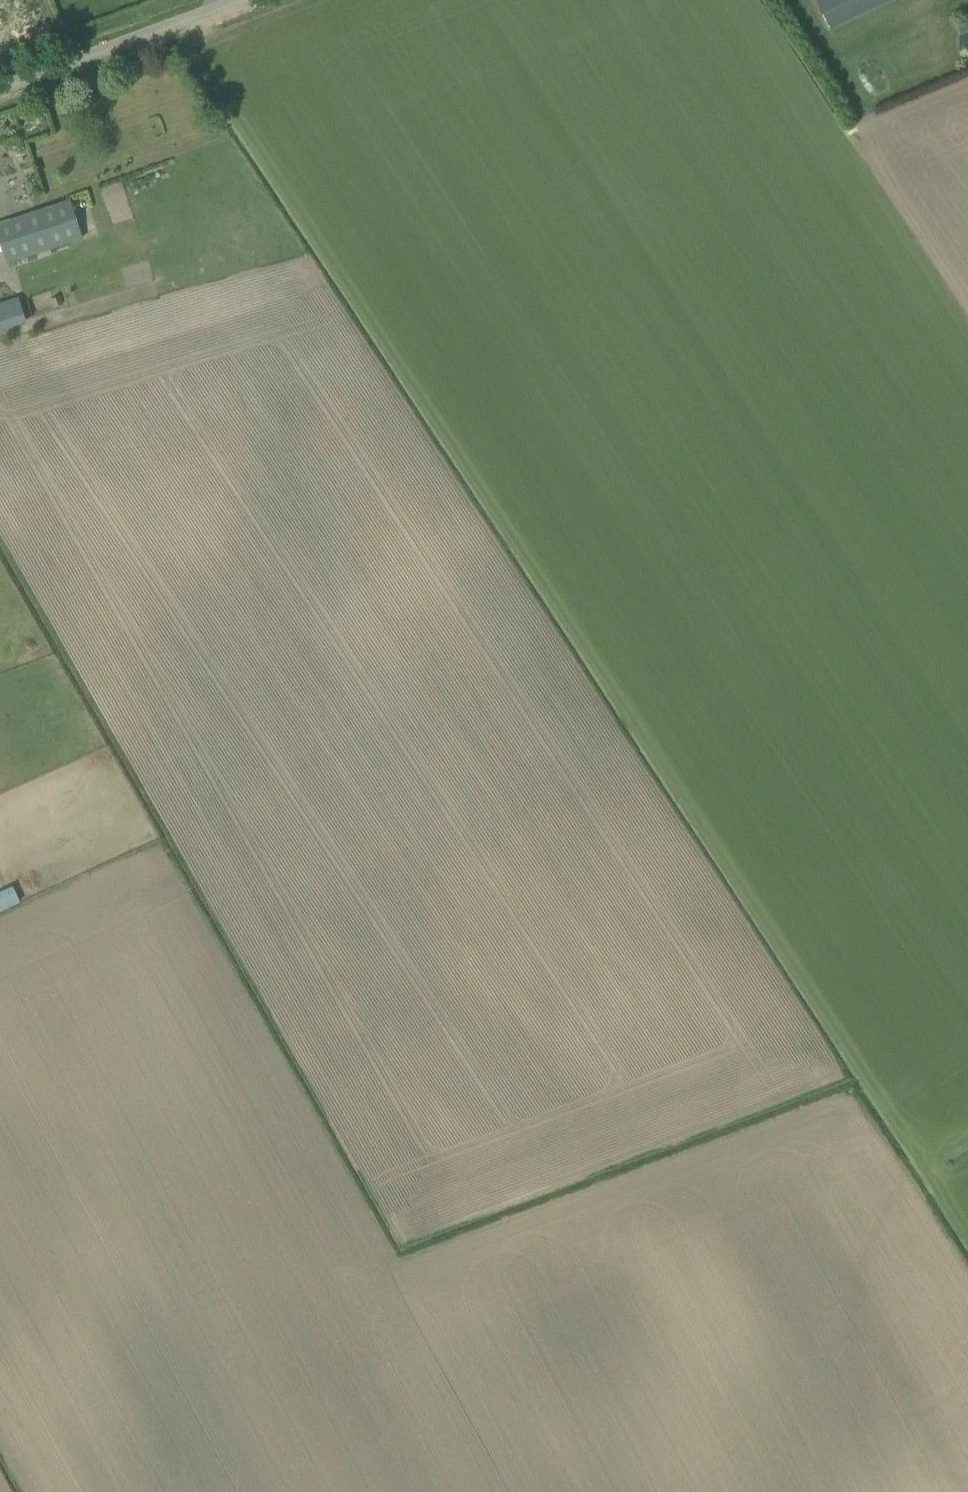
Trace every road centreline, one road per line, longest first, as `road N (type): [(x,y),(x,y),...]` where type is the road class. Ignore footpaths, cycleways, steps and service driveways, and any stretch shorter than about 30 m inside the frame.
road 1 (unclassified): [(0,90),(245,0)]

